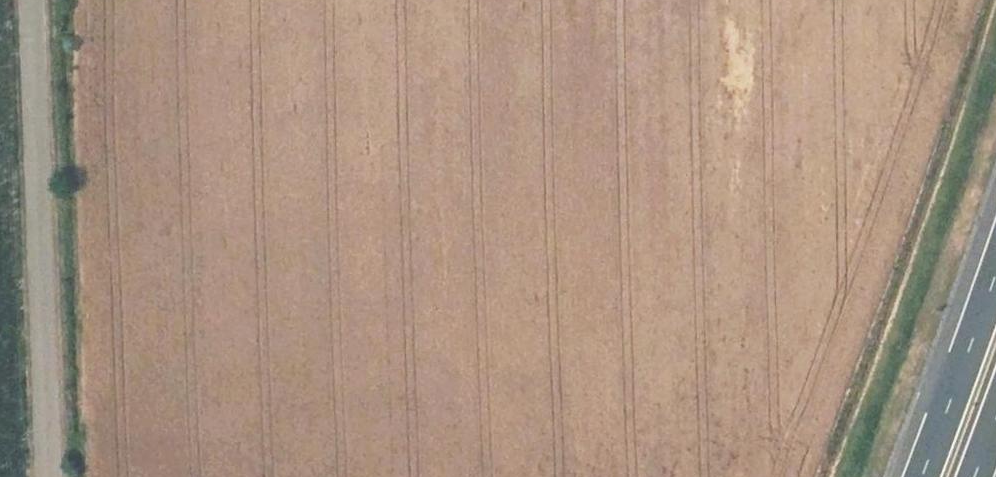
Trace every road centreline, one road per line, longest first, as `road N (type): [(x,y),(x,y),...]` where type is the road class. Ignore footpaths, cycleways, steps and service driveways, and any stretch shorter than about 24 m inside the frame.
road 1 (unclassified): [(30,0),(49,476)]
road 2 (motorway): [(995,267),(919,476)]

